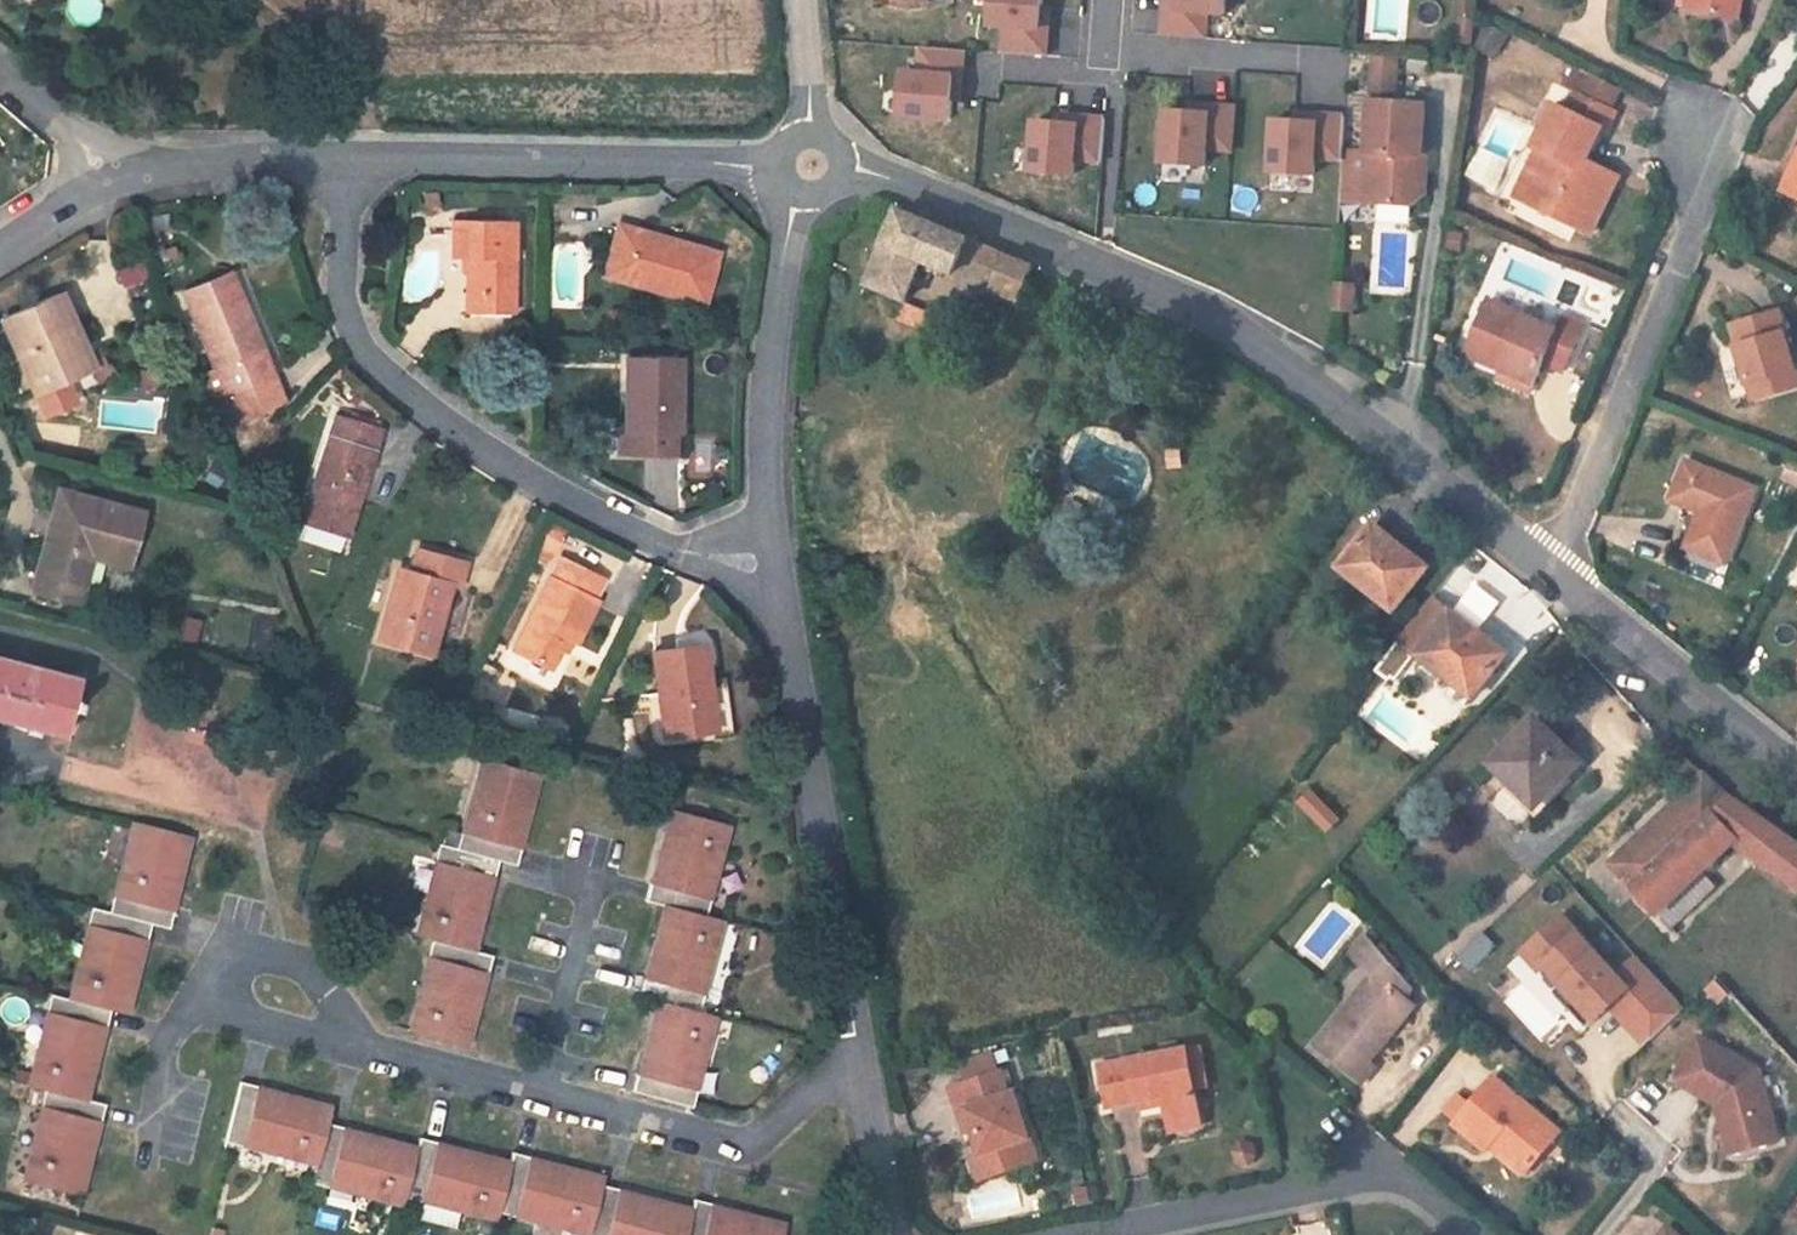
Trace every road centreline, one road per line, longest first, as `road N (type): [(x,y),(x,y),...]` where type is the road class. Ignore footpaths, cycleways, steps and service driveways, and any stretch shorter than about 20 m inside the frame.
road 1 (unclassified): [(811,172),(1061,249),(1247,338),(1796,771)]
road 2 (residential): [(769,565),(671,550),(392,394),(340,330),(326,157)]
road 3 (unclassified): [(864,1071),(769,565)]
road 4 (unclassified): [(326,157),(811,172)]
road 5 (unclassified): [(769,565),(761,404),(811,172)]
road 6 (residential): [(539,1099),(749,1157),(831,1082),(864,1071)]
road 7 (residential): [(1462,1234),(1399,1183),(1152,1234)]
road 8 (residential): [(180,1009),(224,948),(310,966),(355,1054)]
road 9 (residential): [(539,1099),(599,876)]
road 10 (unclassified): [(105,179),(326,157)]
road 11 (residential): [(355,1054),(539,1099)]
road 12 (residential): [(180,1009),(355,1054)]
road 13 (unclassified): [(811,172),(799,0)]
road 14 (unclassified): [(894,1234),(864,1071)]
road 15 (residential): [(0,78),(105,179)]
road 16 (unclassified): [(0,254),(105,179)]
road 17 (residential): [(148,1130),(180,1009)]

